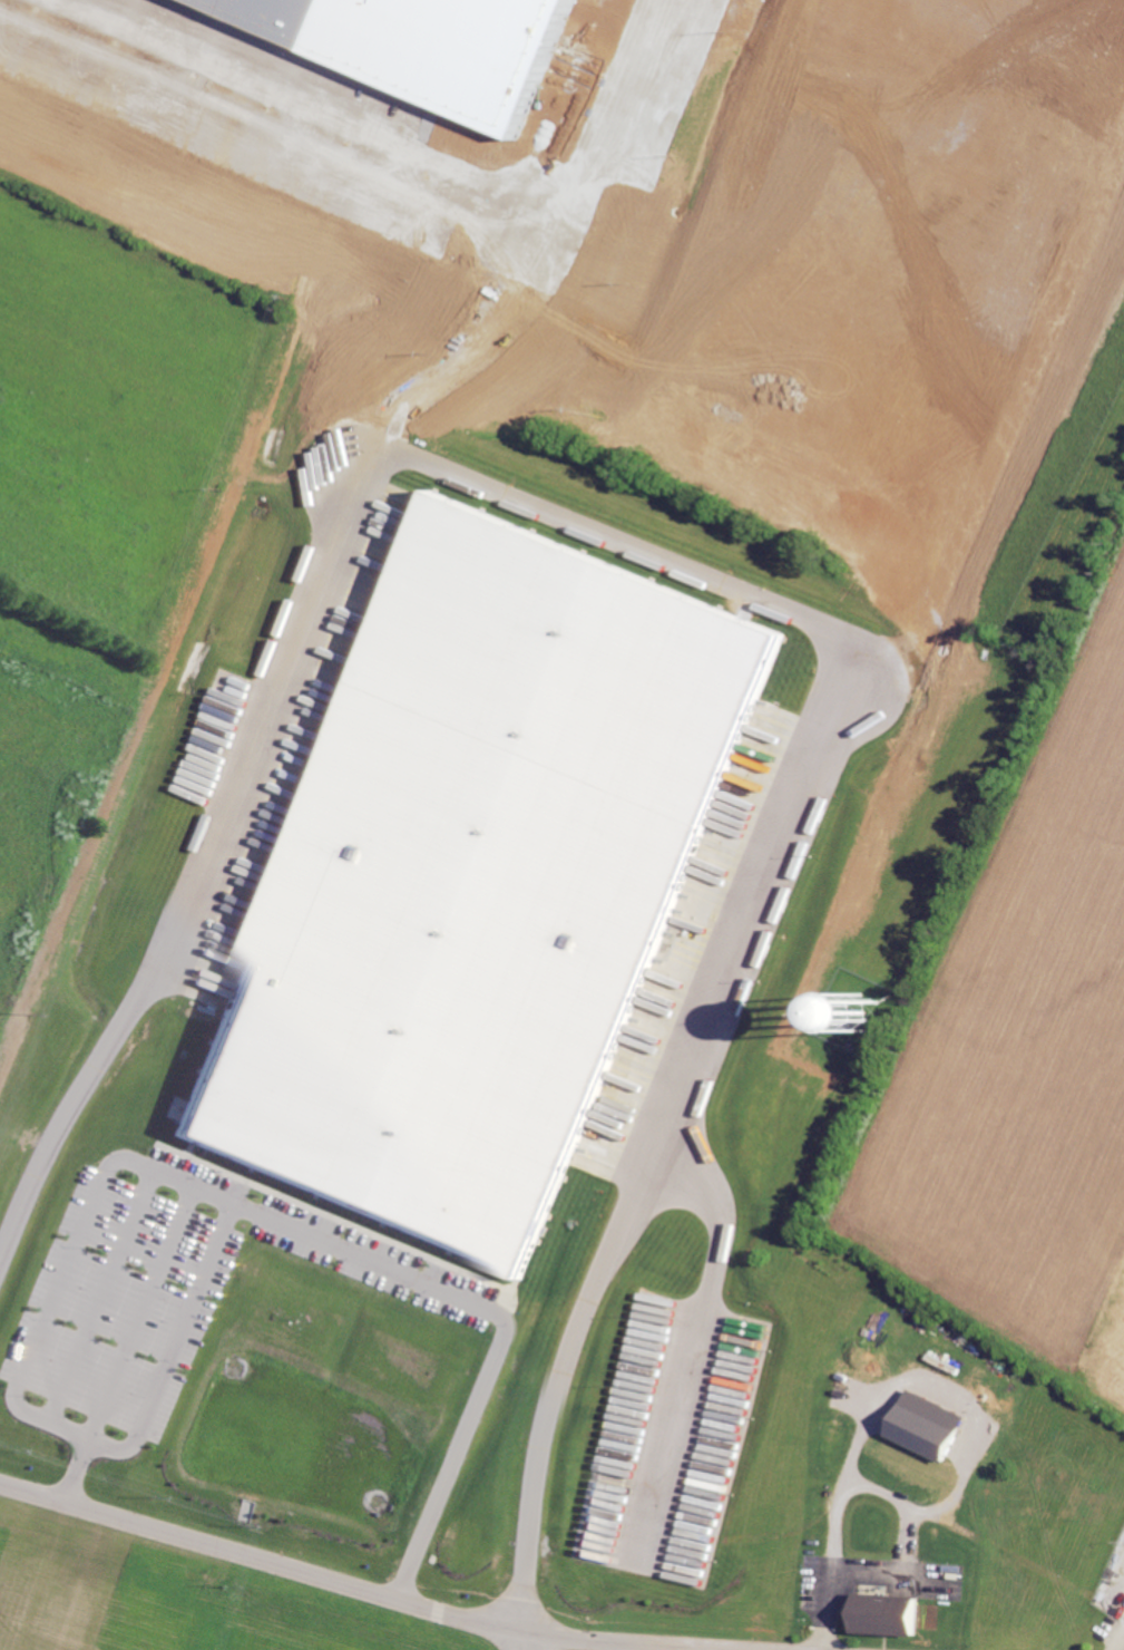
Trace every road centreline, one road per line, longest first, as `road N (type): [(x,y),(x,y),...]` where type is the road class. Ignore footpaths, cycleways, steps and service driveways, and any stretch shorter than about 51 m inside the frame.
road 1 (residential): [(0,1486),(521,1634),(743,1649)]

